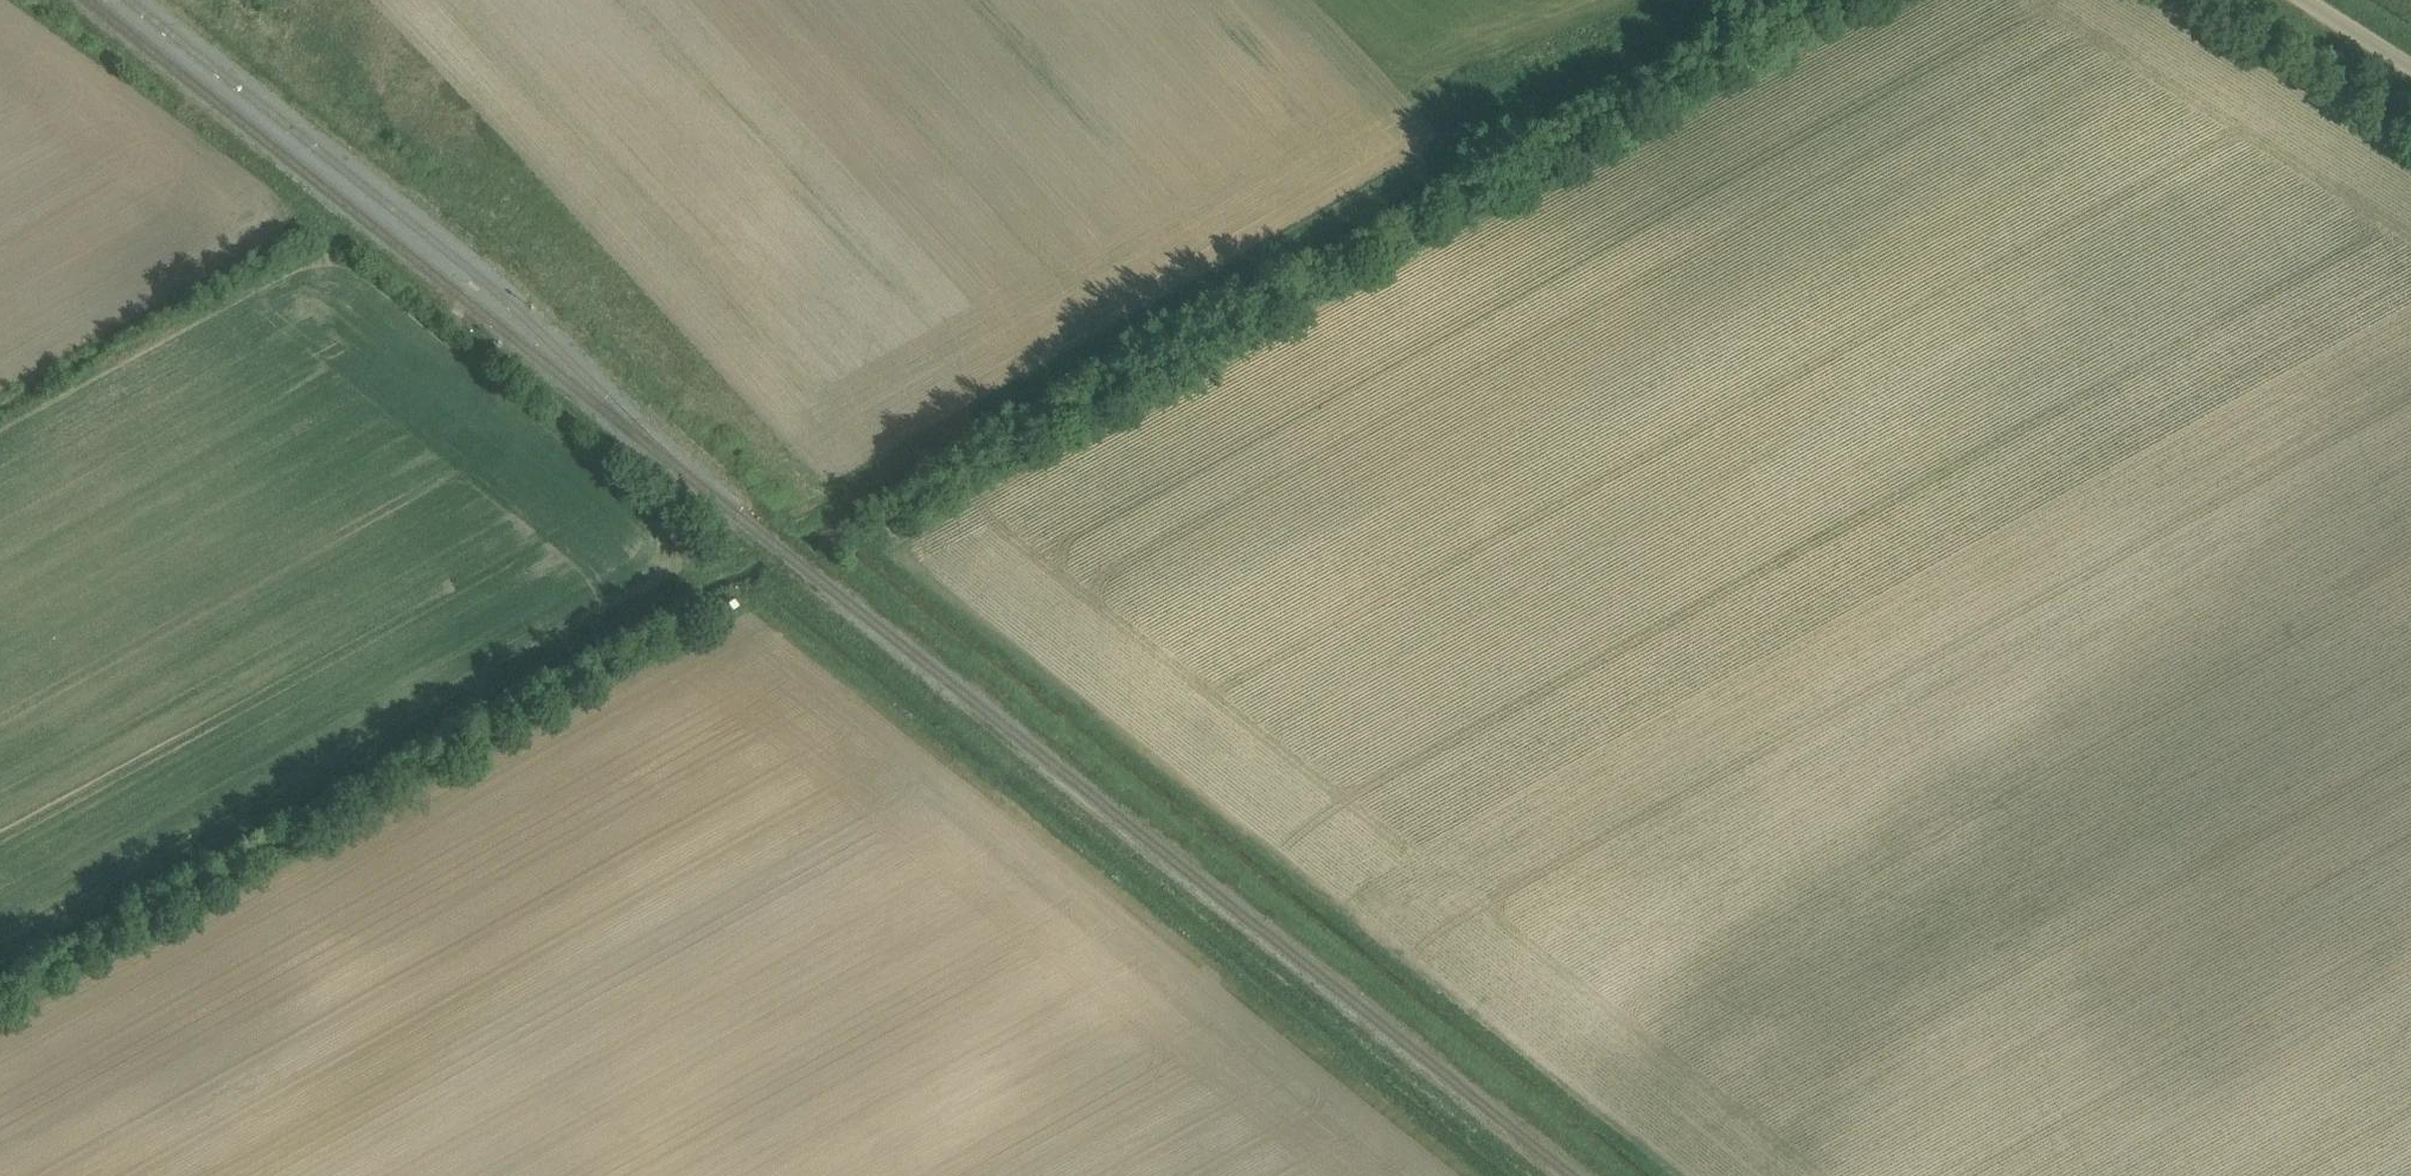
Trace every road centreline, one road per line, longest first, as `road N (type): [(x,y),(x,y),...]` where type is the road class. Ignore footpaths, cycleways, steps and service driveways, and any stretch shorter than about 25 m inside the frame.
road 1 (unclassified): [(2410,72),(2296,0)]

